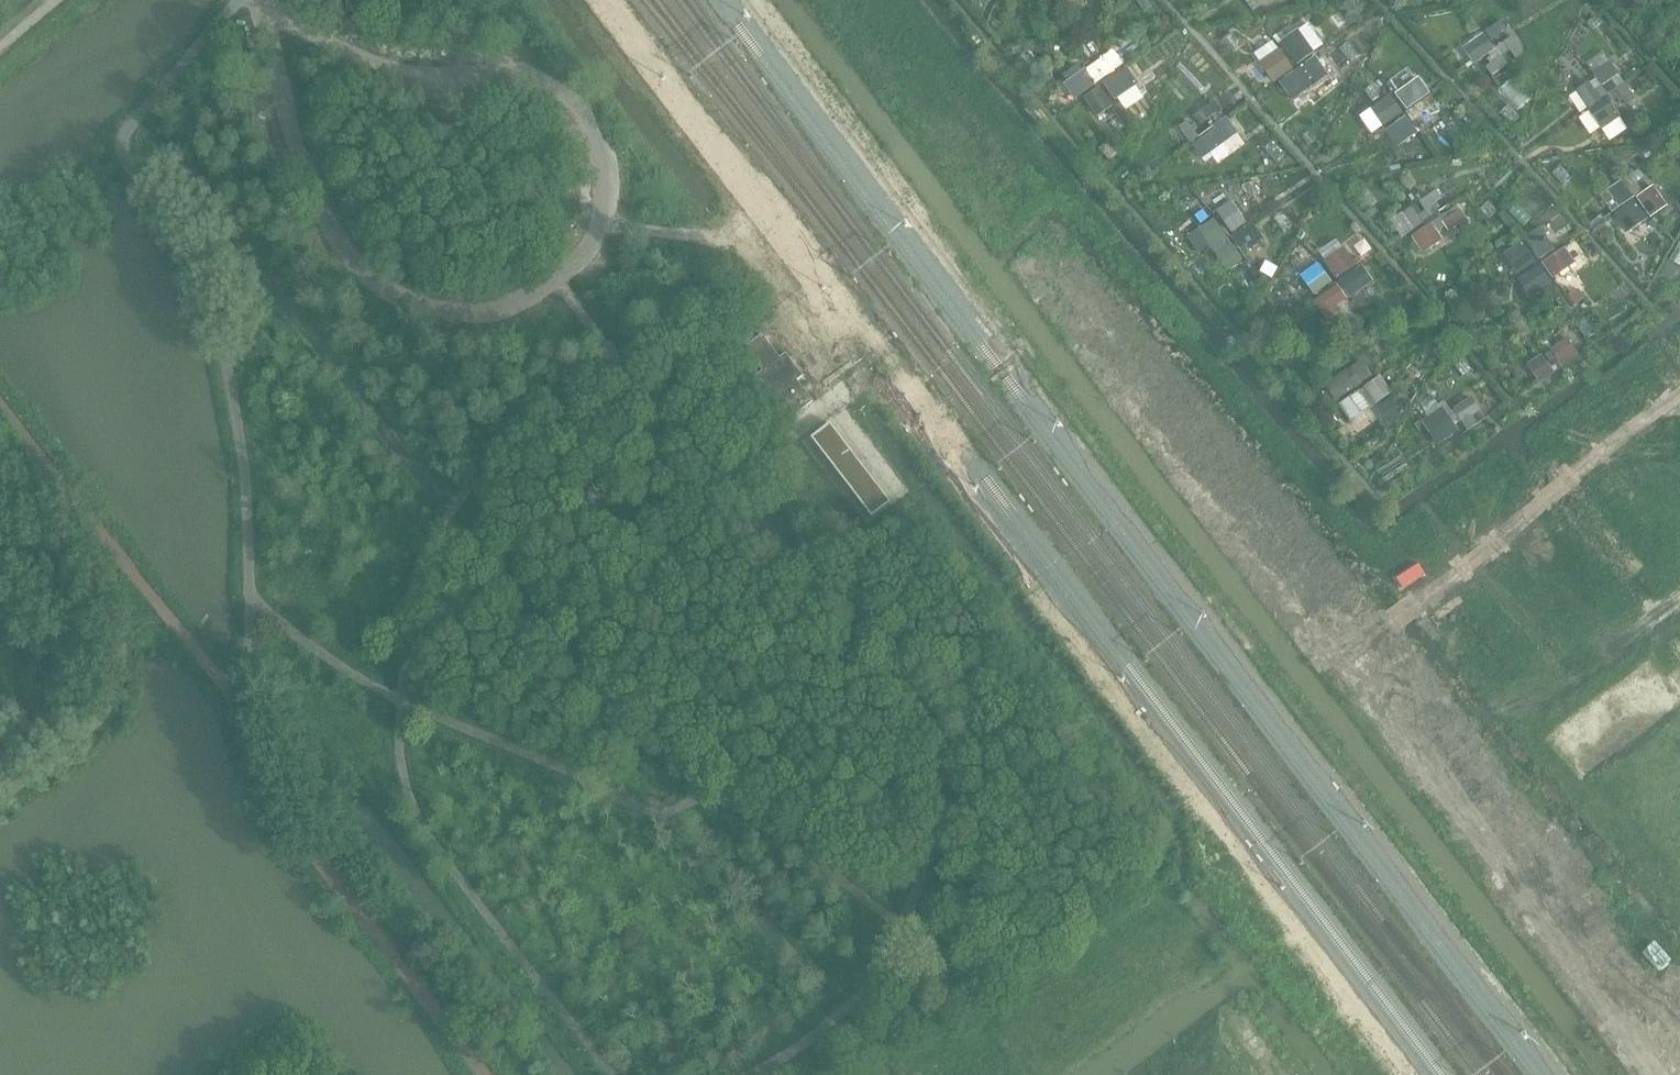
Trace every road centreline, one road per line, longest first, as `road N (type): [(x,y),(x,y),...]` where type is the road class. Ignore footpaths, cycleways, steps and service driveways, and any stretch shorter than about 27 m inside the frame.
road 1 (residential): [(1679,1051),(1557,893)]

